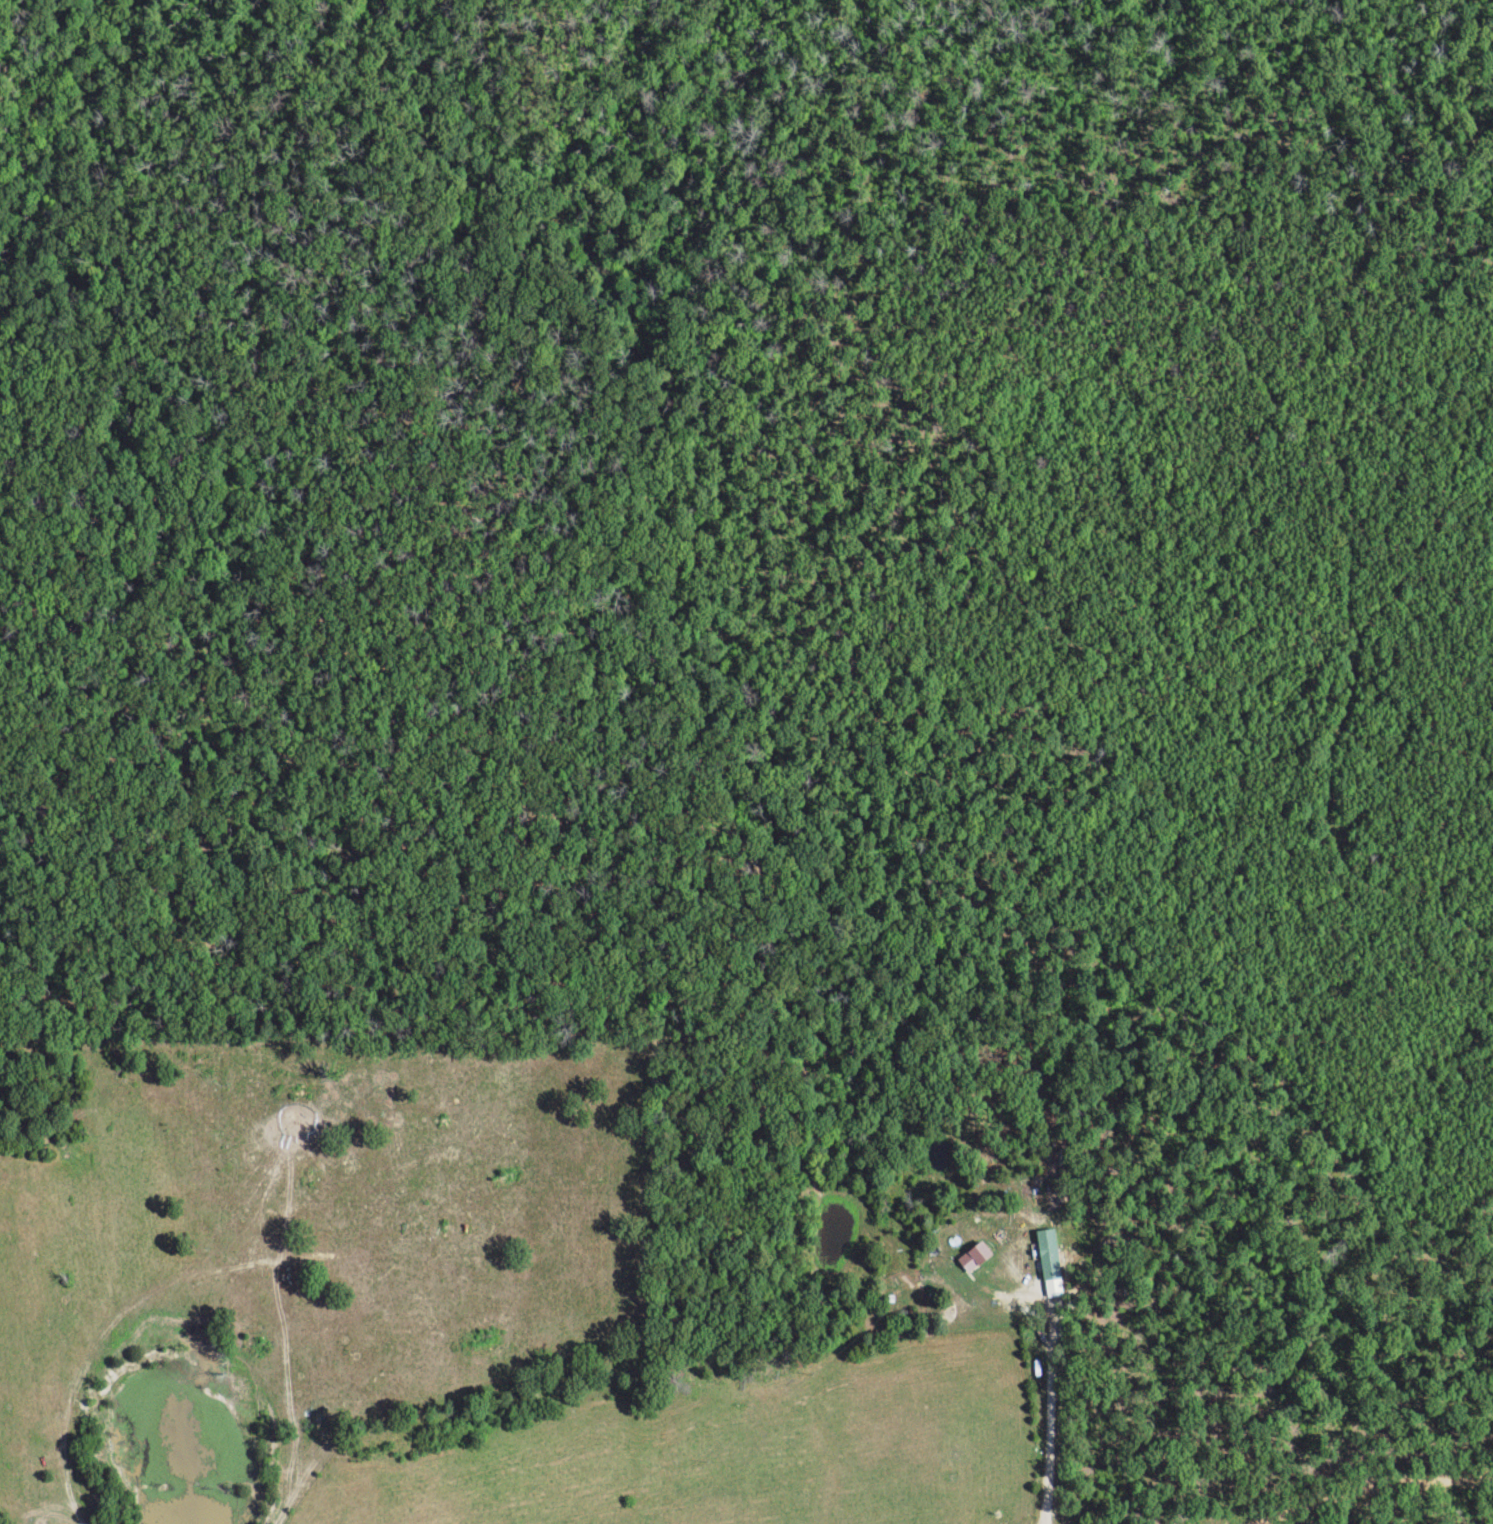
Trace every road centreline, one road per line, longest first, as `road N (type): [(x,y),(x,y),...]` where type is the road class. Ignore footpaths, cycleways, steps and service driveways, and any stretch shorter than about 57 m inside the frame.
road 1 (residential): [(1292,1523),(1335,1499),(1492,1463)]

